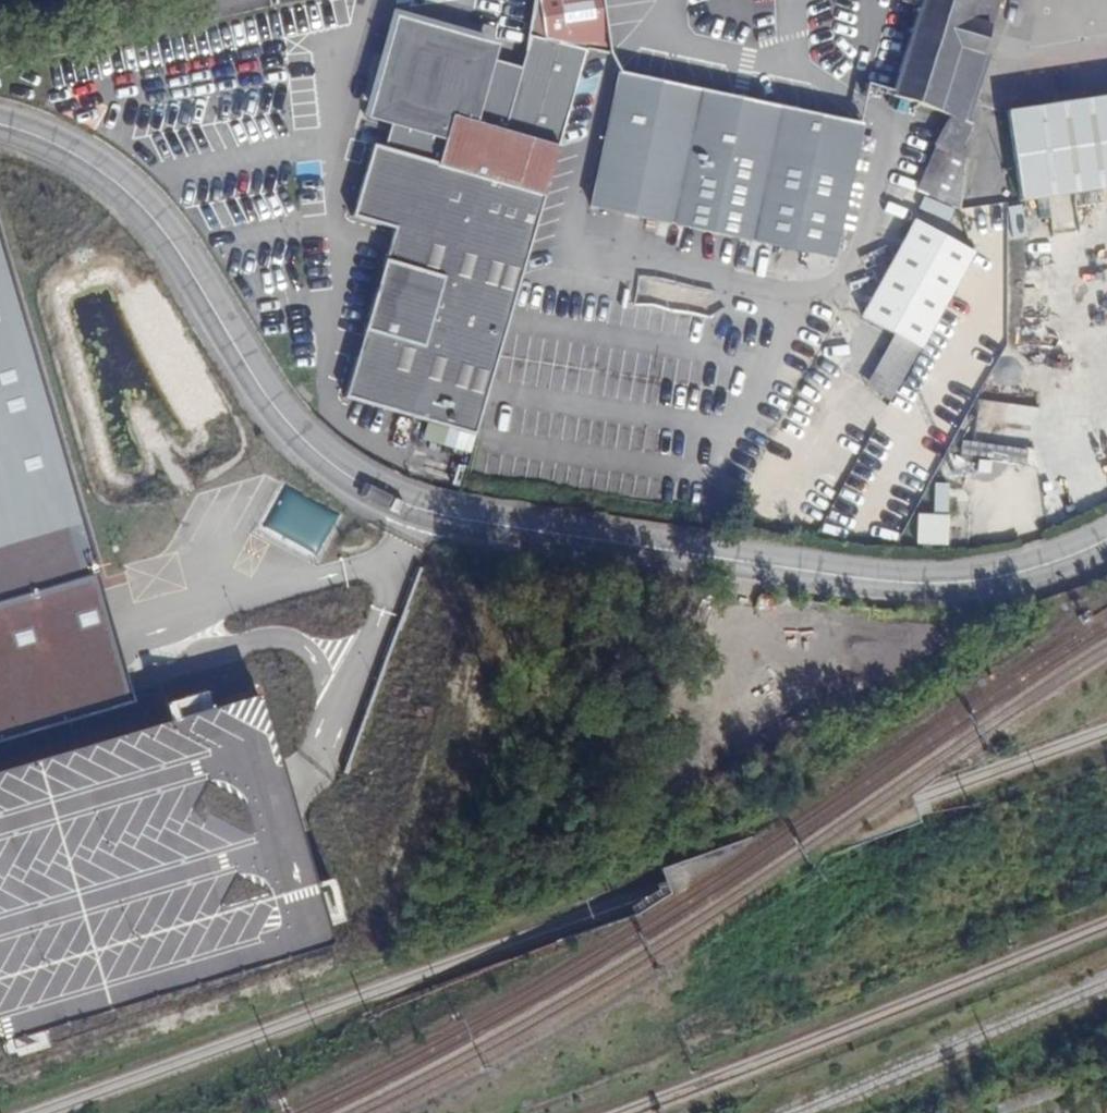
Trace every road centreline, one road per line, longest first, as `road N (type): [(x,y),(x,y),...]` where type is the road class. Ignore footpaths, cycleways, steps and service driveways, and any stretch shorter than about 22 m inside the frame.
road 1 (residential): [(0,127),(94,170),(129,203),(162,240),(269,411),(304,448),(398,504),(467,522),(884,579),(950,581),(1077,554),(1106,539)]

